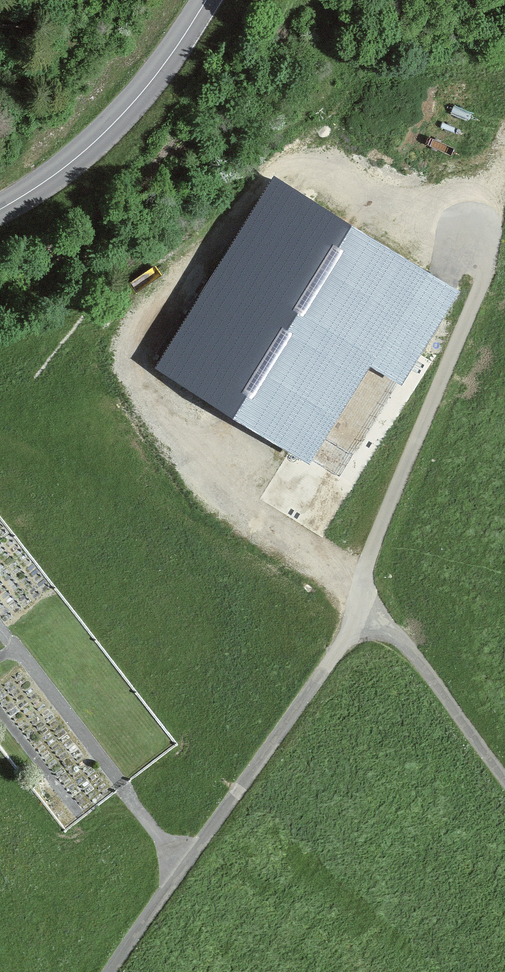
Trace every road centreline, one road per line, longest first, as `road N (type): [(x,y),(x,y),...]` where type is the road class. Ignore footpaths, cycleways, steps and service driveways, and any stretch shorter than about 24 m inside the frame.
road 1 (unclassified): [(110,971),(364,613),(407,646),(504,780)]
road 2 (track): [(364,613),(504,207)]
road 3 (secondary): [(0,209),(83,152),(128,107),(204,0)]

